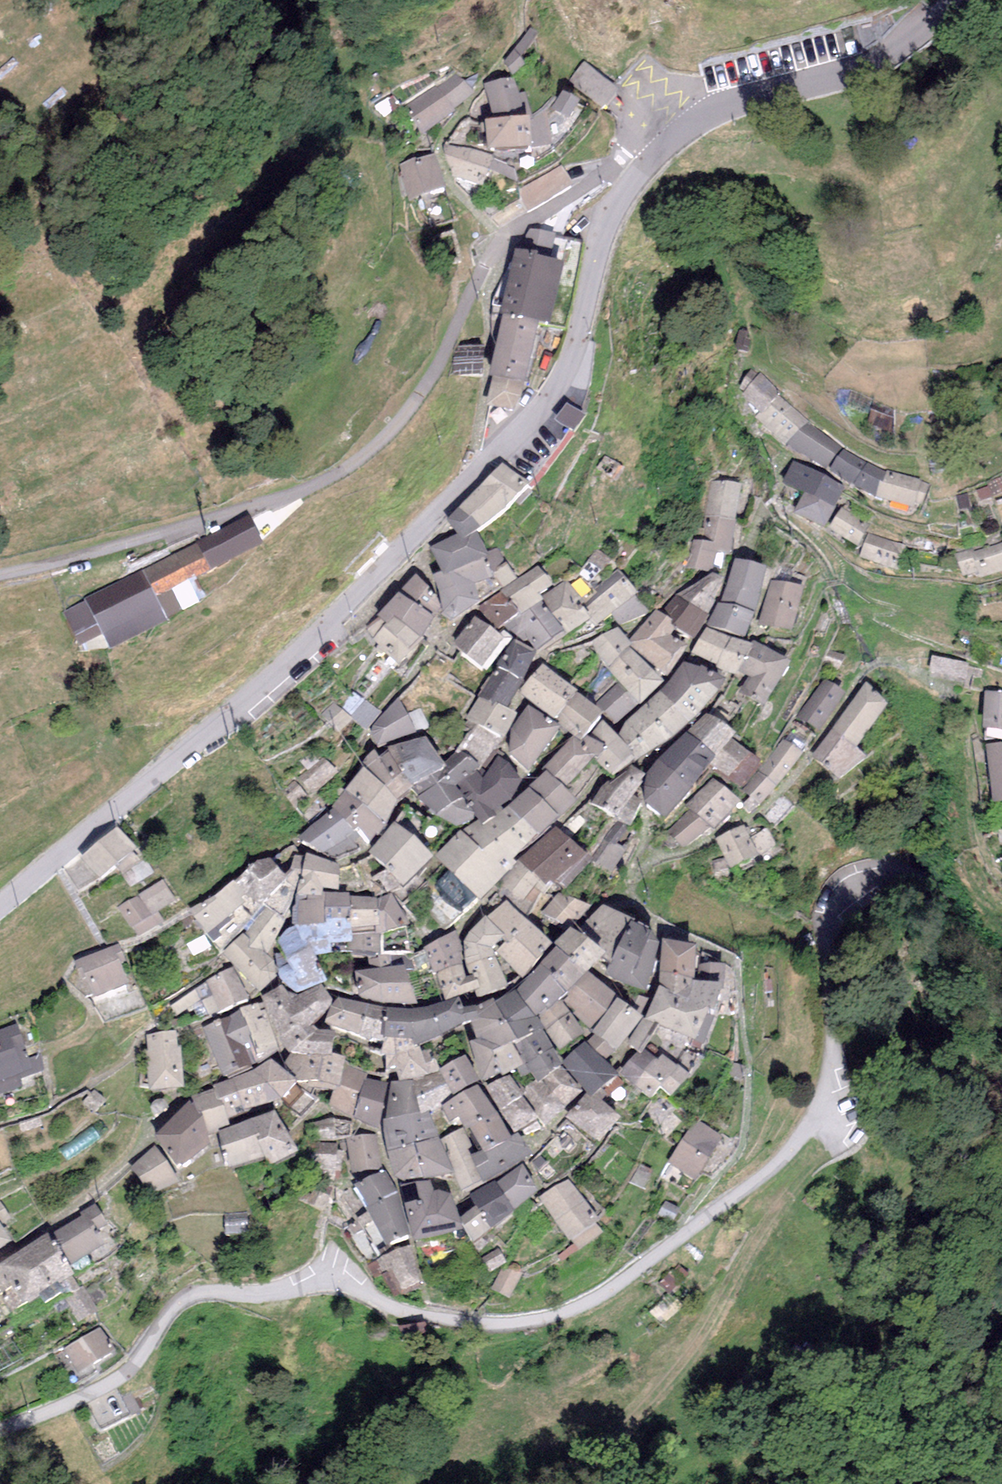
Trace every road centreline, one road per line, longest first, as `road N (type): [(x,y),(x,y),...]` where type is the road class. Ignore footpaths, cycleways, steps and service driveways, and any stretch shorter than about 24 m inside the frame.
road 1 (unclassified): [(0,1431),(99,1393),(129,1372),(175,1307),(209,1292),(284,1291),(326,1278),(394,1308),(495,1324),(551,1319),(596,1301),(767,1173),(818,1116),(828,1099),(827,937),(835,911),(863,878),(895,870),(933,889)]
road 2 (tertiary): [(0,907),(264,688),(543,416),(569,368),(605,225),(644,166)]
road 3 (unclassified): [(644,166),(502,237),(397,430),(351,472),(317,491),(0,575)]
road 4 (track): [(818,1116),(826,1144),(740,1263),(693,1348),(616,1438),(547,1483)]
road 5 (tertiary): [(644,166),(721,108),(864,68),(957,0)]
road 6 (track): [(947,696),(964,727),(984,857),(1001,884)]

